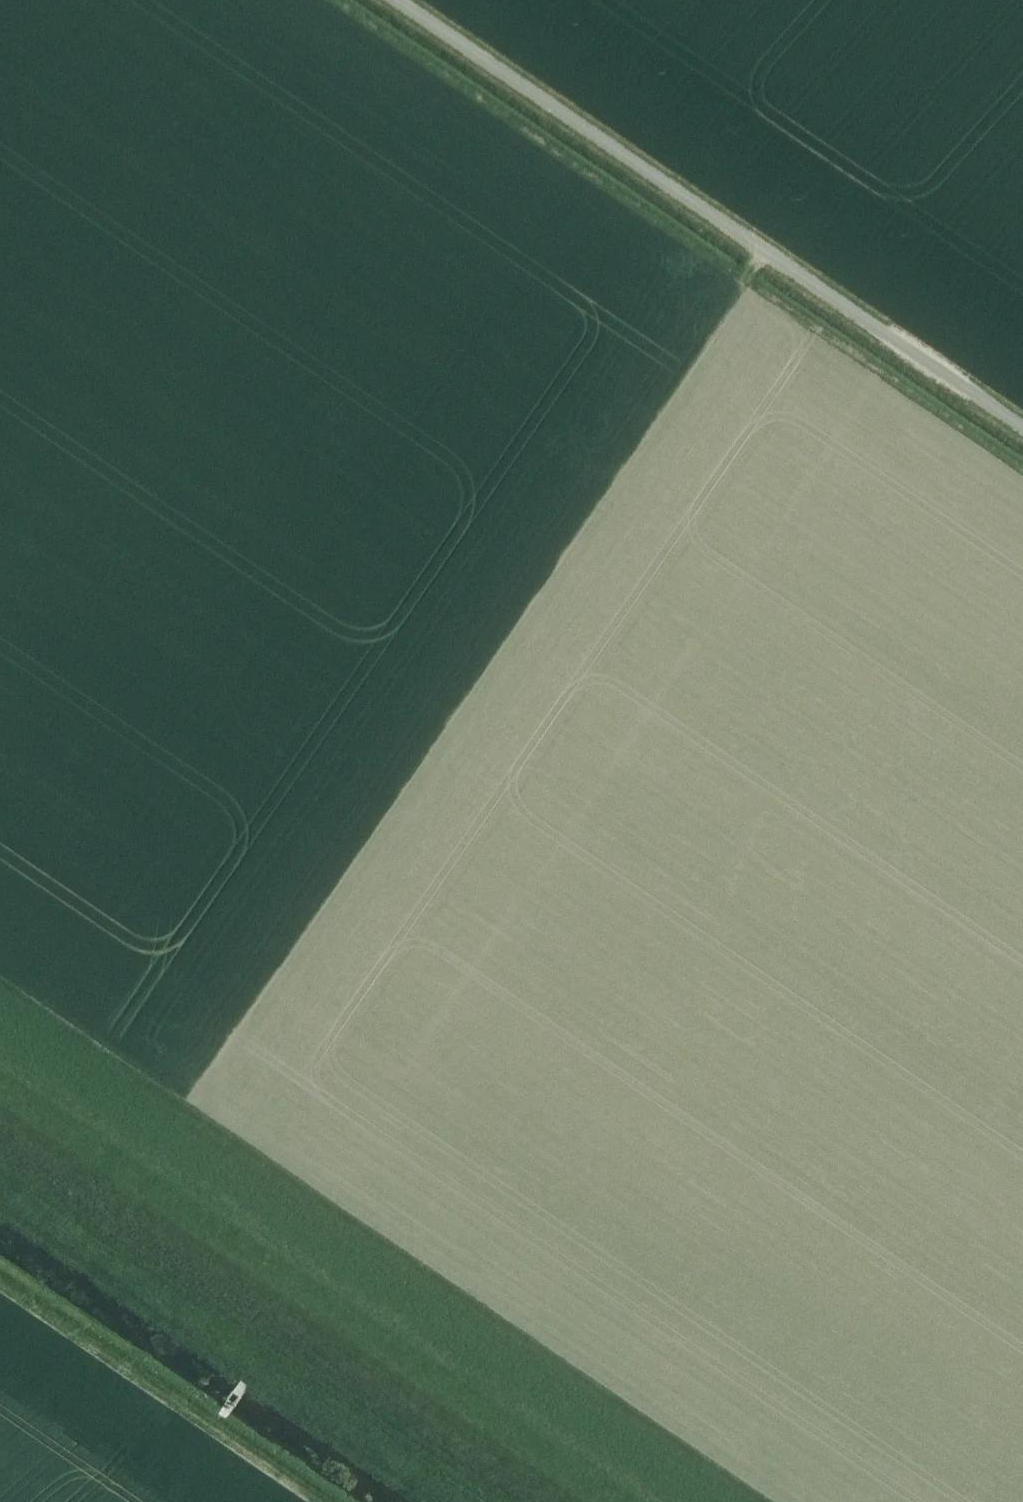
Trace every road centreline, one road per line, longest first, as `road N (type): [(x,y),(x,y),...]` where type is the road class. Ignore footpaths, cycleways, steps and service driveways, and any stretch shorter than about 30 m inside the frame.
road 1 (unclassified): [(1022,429),(394,0)]

